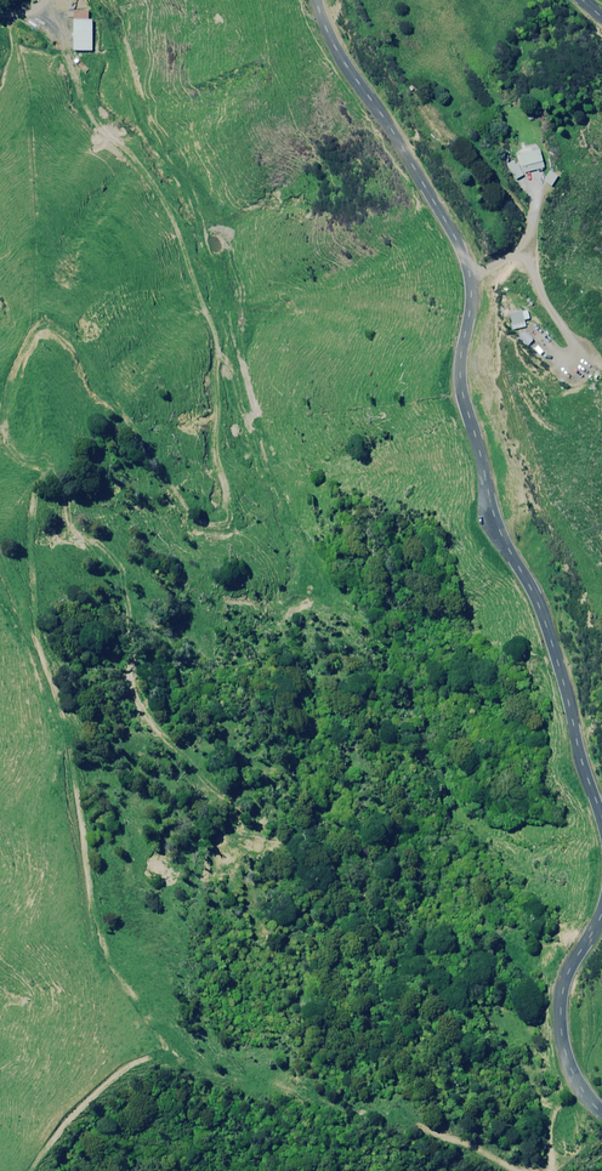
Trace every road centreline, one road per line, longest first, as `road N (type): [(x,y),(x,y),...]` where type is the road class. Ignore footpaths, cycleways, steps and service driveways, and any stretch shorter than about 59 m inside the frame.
road 1 (unclassified): [(304,0),(447,229),(465,271),(461,324),(497,535),(537,610),(601,812)]
road 2 (unclassified): [(601,914),(556,1007),(566,1072),(601,1106)]

